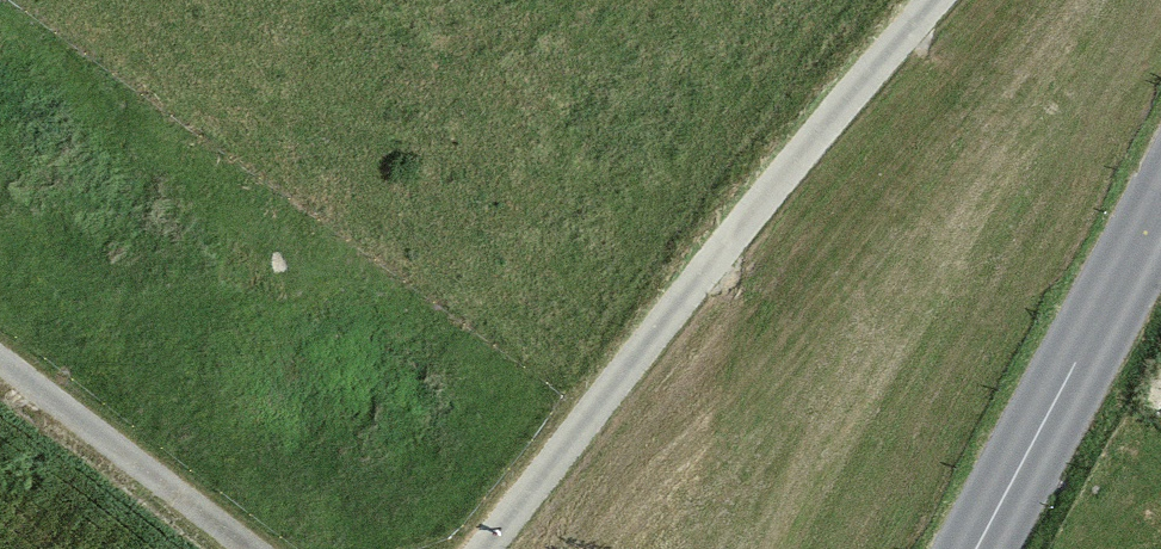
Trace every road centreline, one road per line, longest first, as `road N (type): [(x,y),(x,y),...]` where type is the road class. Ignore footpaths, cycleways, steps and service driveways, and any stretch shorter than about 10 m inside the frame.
road 1 (track): [(483,548),(825,124),(935,0)]
road 2 (secondary): [(1160,207),(978,548)]
road 3 (track): [(260,548),(0,356)]

